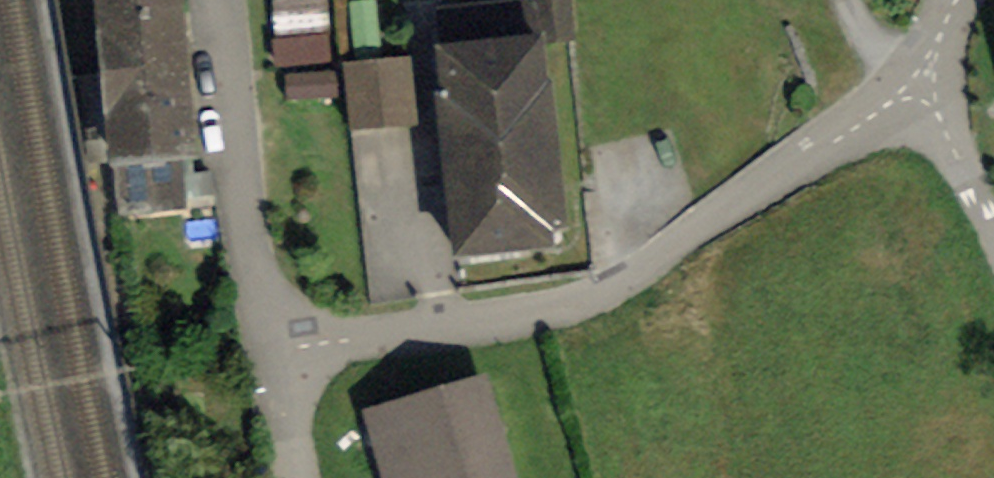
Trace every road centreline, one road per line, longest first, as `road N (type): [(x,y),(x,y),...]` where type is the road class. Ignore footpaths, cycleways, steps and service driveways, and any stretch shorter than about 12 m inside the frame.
road 1 (unclassified): [(918,85),(613,288),(545,311),(273,362)]
road 2 (unclassified): [(232,0),(273,362)]
road 3 (unclassified): [(918,85),(993,237)]

